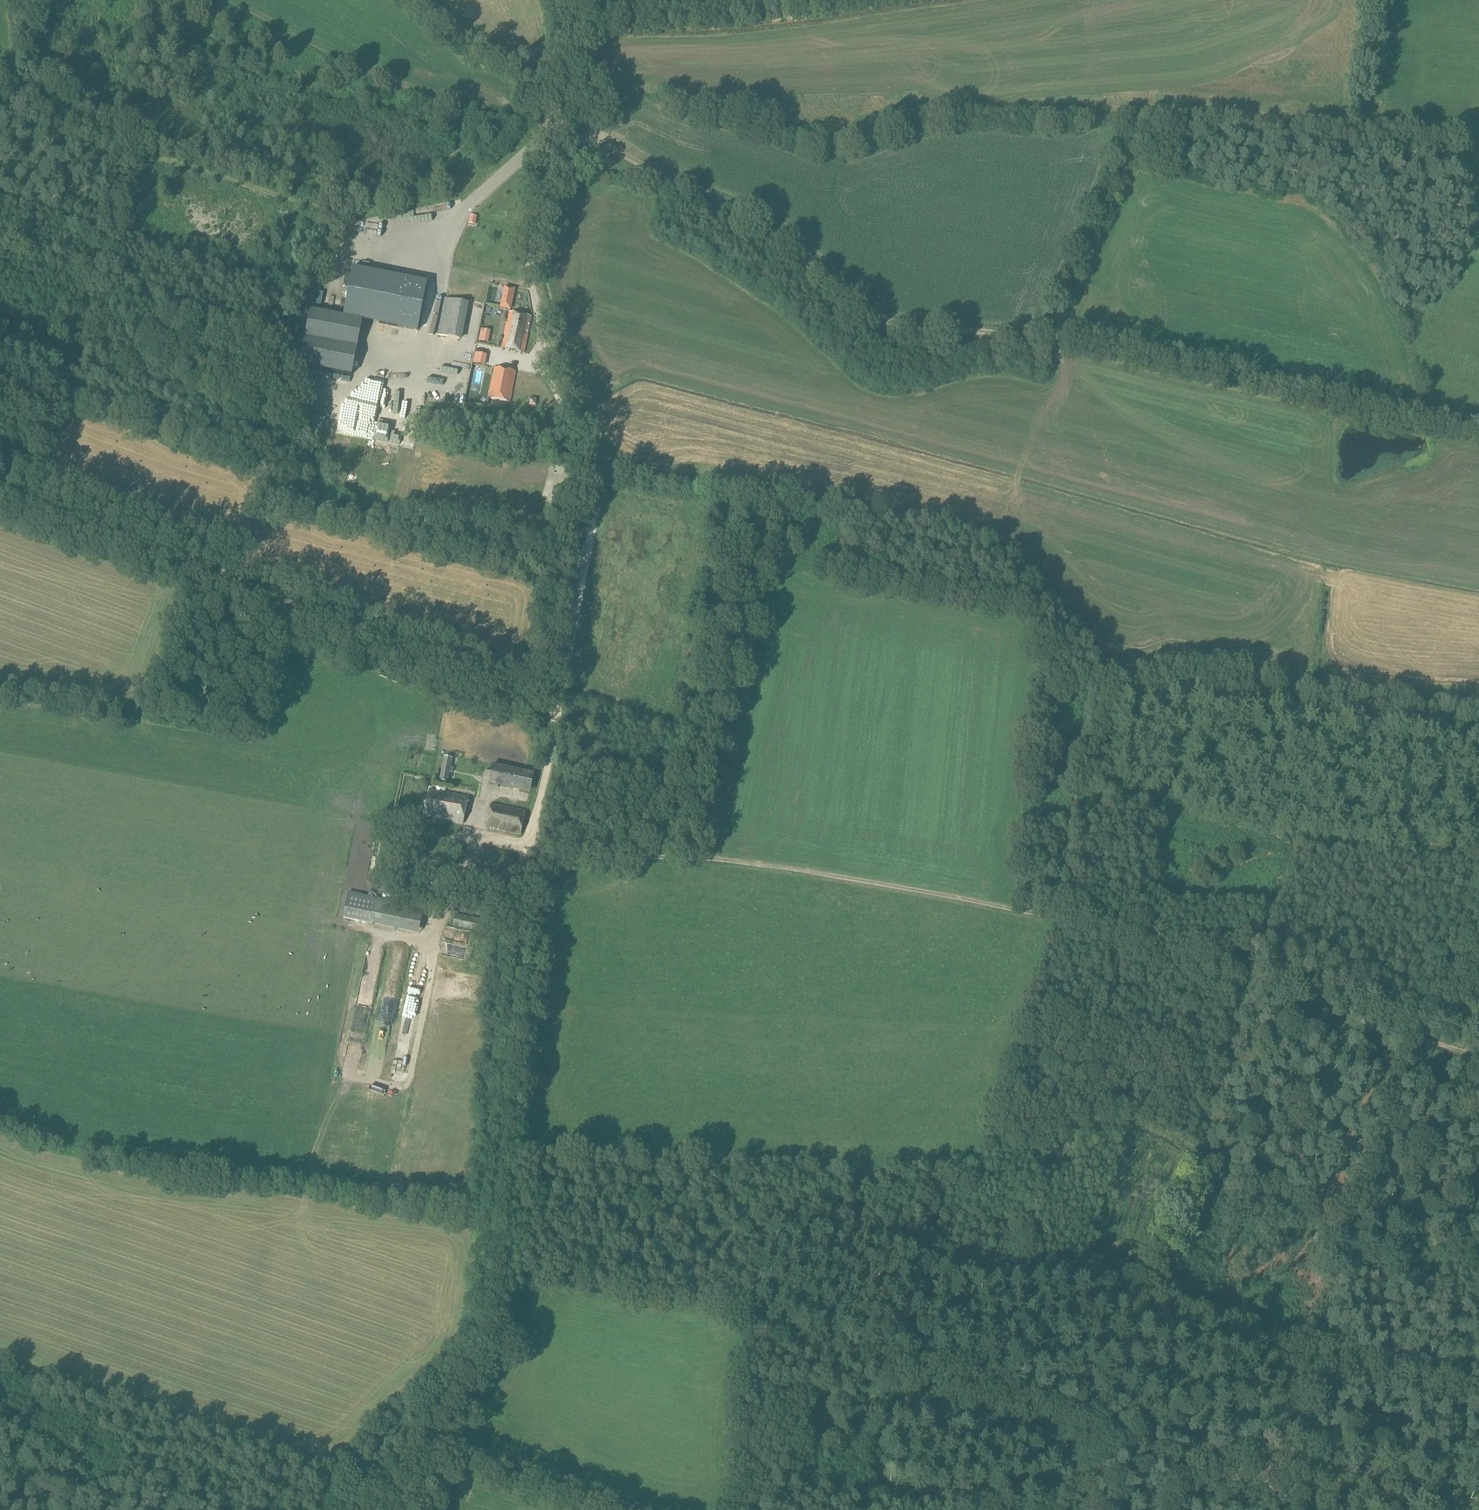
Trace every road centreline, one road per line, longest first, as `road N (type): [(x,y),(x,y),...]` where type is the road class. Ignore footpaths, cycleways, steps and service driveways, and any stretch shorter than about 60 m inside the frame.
road 1 (track): [(563,404),(595,468),(595,499),(528,835),(485,1275),(475,1341),(387,1509)]
road 2 (track): [(1478,437),(1034,339),(884,322),(756,216),(666,175),(597,132),(561,122)]
road 3 (track): [(528,835),(585,851),(712,859),(1079,922),(1478,1054)]
road 4 (track): [(0,489),(503,688),(554,728)]
road 5 (track): [(1478,1478),(1108,1392)]
road 6 (unclassified): [(561,122),(529,275),(544,364),(563,404)]
road 7 (track): [(1108,1392),(828,1336)]
road 8 (track): [(132,144),(331,214)]
road 9 (track): [(331,214),(452,254)]
road 10 (unclassified): [(561,122),(585,0)]

